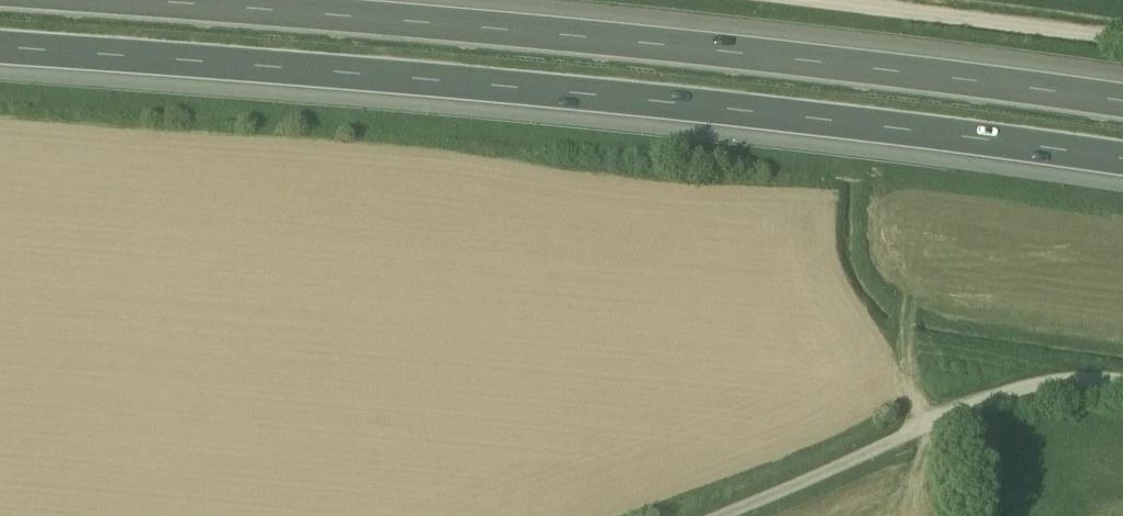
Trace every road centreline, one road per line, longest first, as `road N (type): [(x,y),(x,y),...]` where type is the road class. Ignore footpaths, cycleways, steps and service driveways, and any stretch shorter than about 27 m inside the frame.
road 1 (motorway): [(0,50),(308,70),(1122,154)]
road 2 (motorway): [(1122,82),(741,37),(298,0)]
road 3 (unclassified): [(717,515),(1050,381),(1122,381)]
road 4 (unclassified): [(1122,39),(820,0)]

